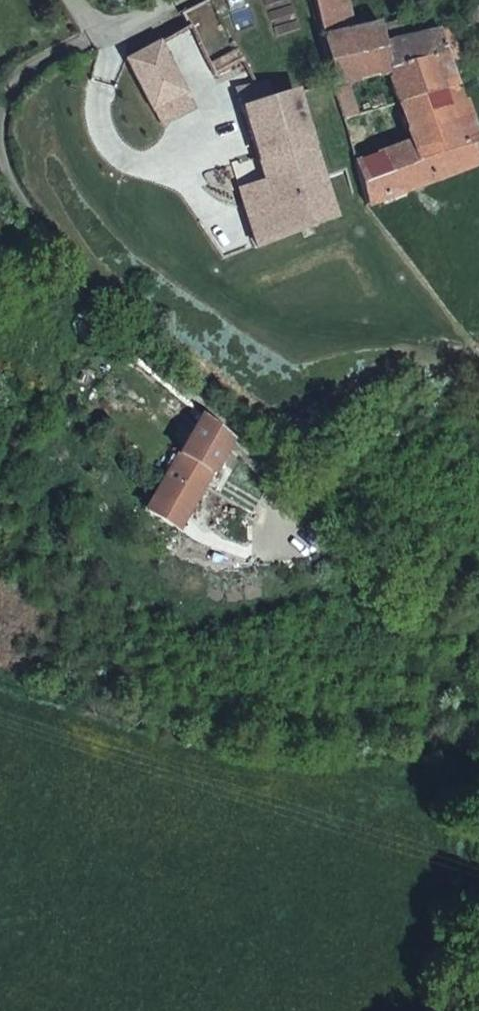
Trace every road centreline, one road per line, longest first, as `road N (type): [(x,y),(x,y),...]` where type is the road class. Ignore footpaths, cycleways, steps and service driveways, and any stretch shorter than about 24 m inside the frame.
road 1 (residential): [(286,486),(143,357),(32,220),(3,163),(5,109),(33,73),(106,32)]
road 2 (track): [(0,678),(209,744),(288,757),(464,748),(478,732)]
road 3 (track): [(478,606),(367,554),(286,486)]

